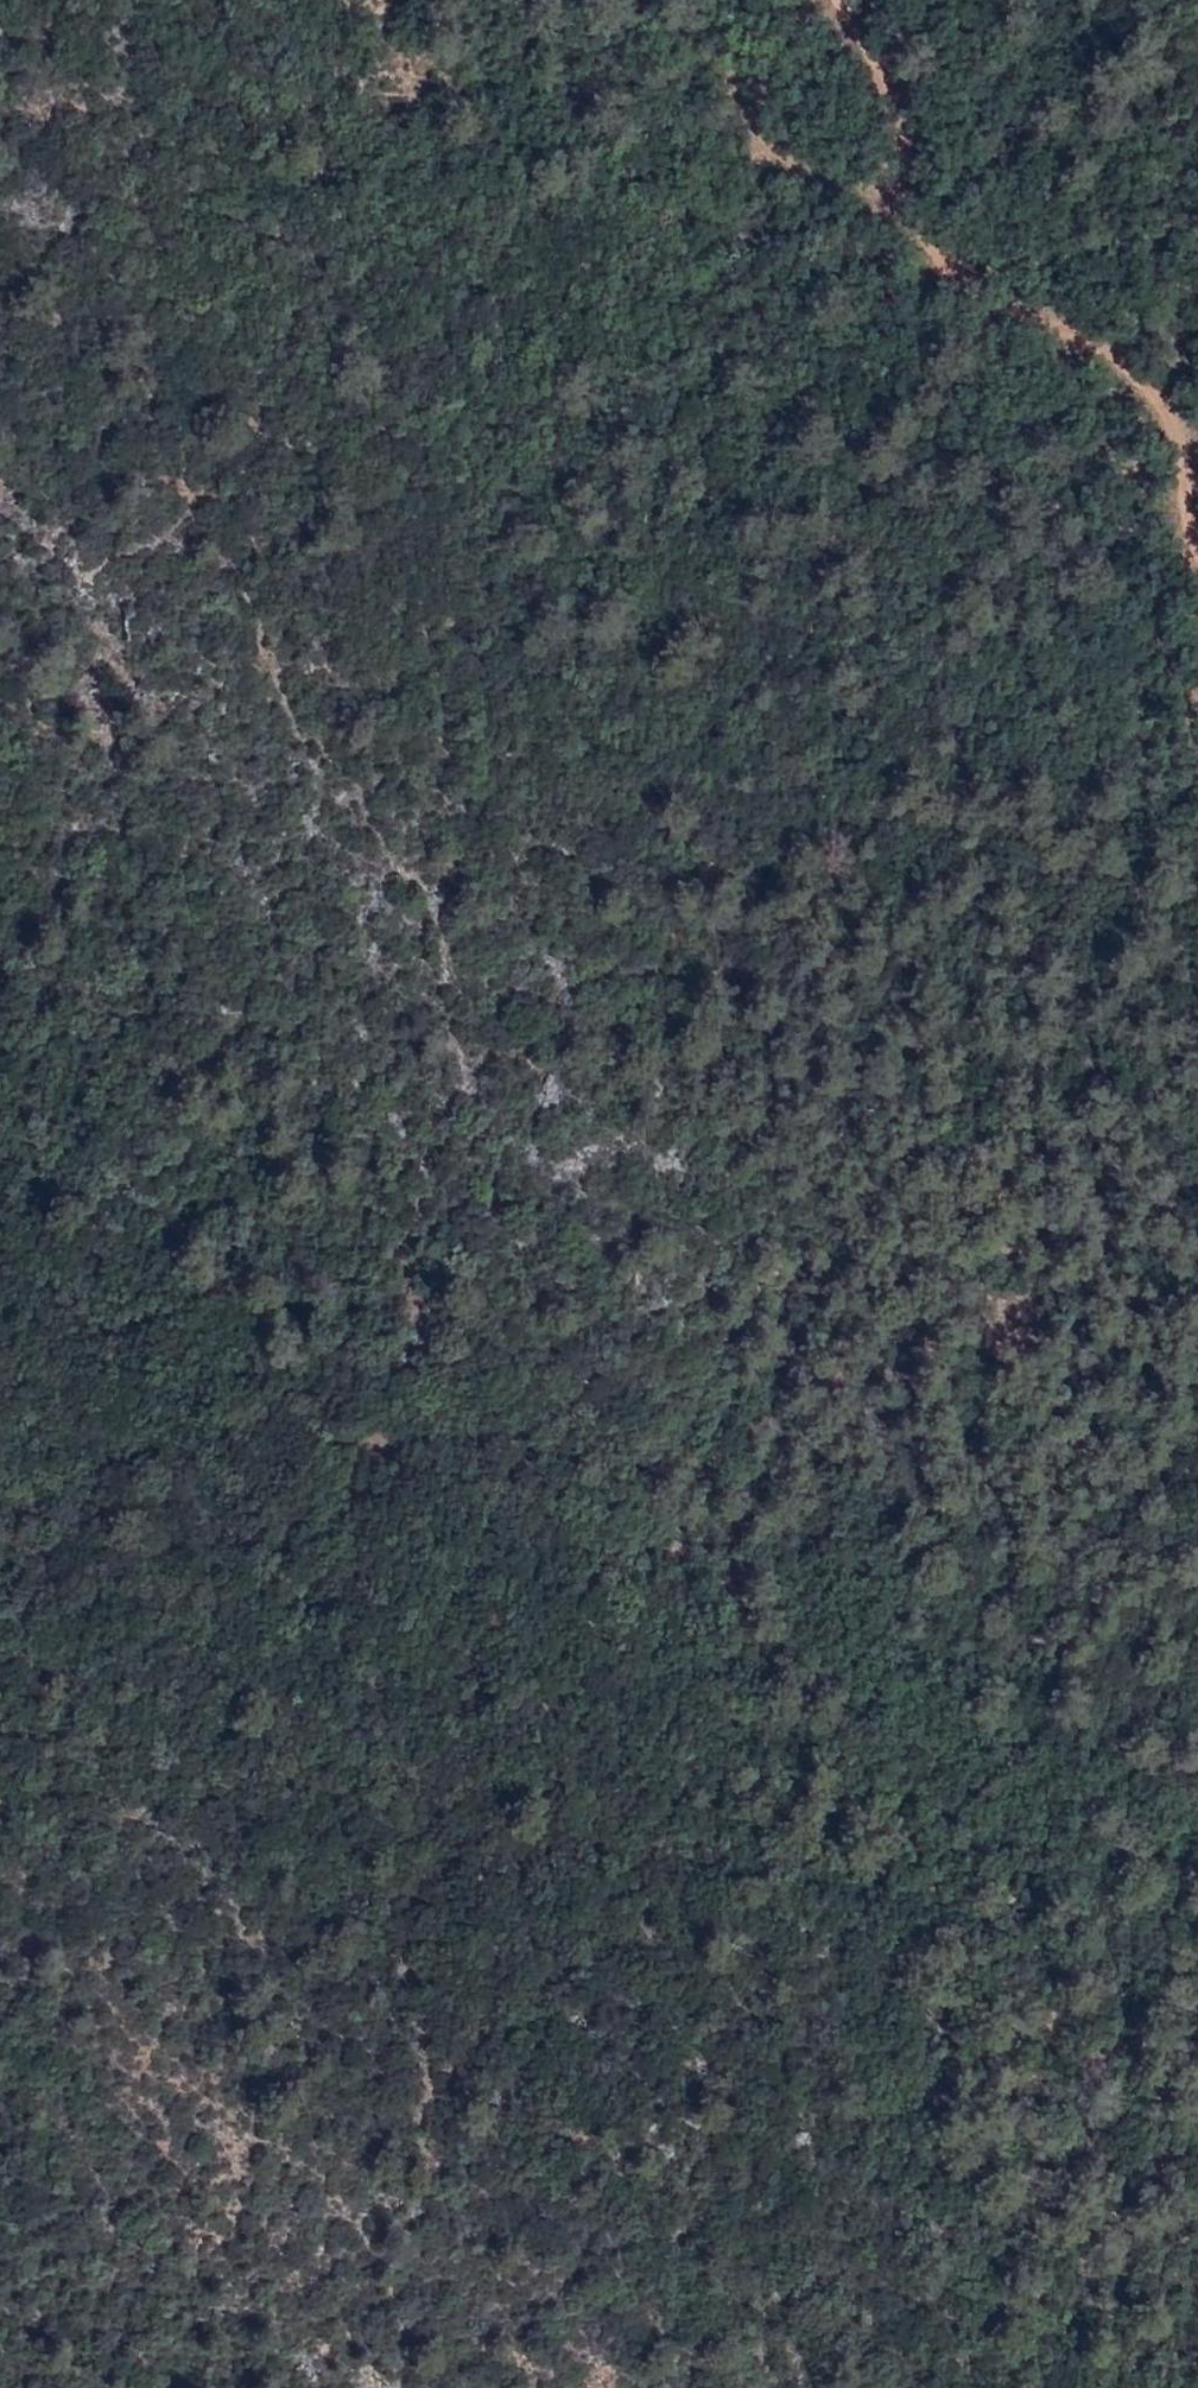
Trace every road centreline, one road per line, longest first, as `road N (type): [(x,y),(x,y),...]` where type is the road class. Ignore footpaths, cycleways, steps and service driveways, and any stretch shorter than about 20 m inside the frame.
road 1 (track): [(1197,552),(1175,381),(925,253),(888,83),(834,0)]

